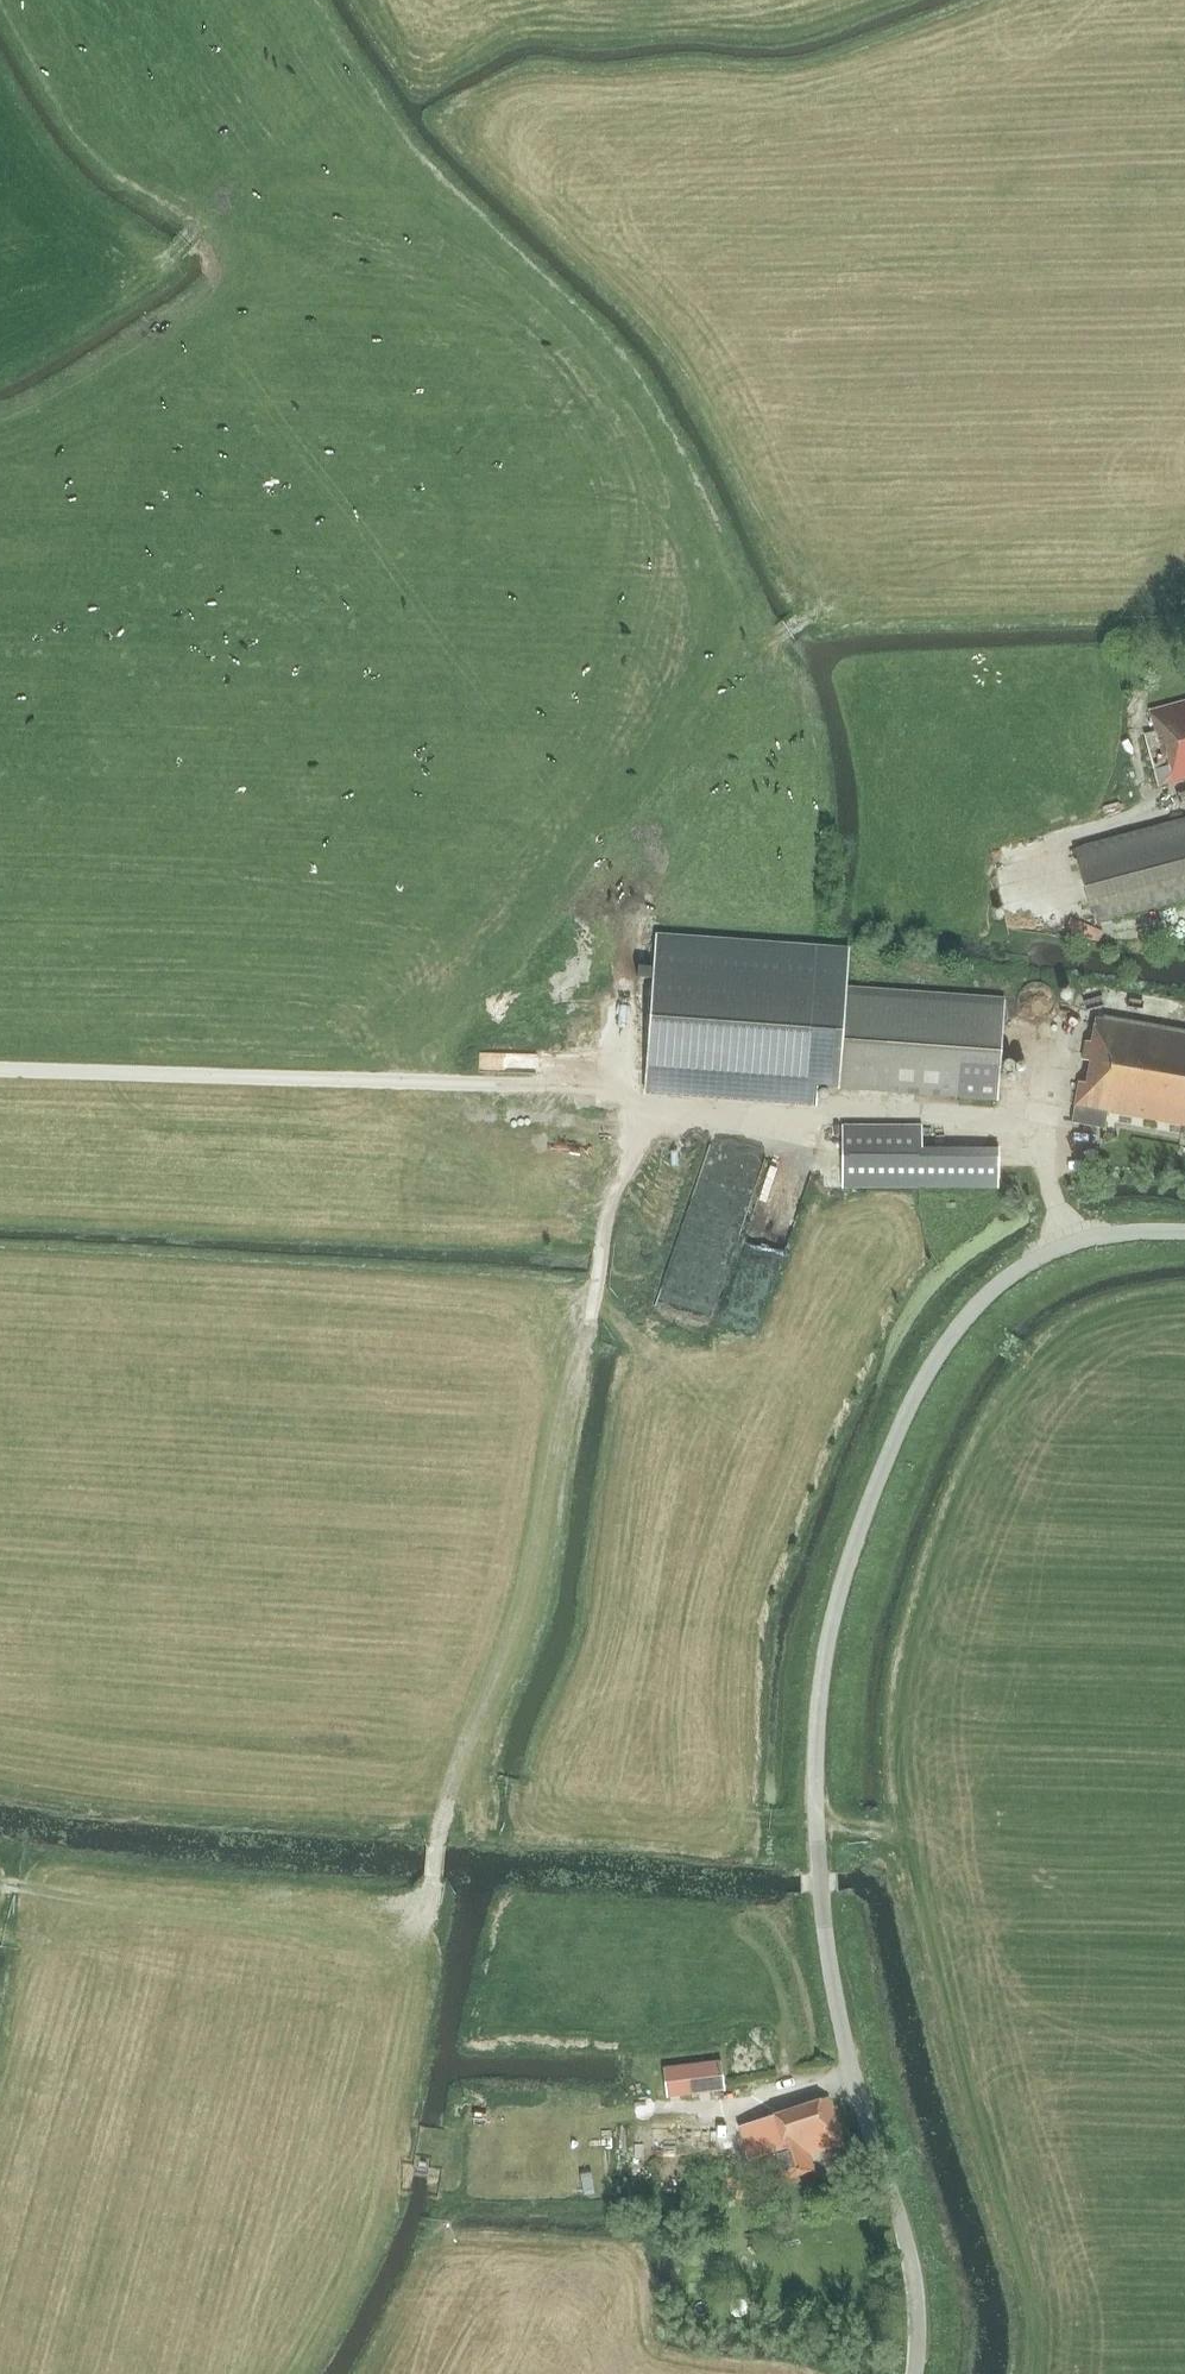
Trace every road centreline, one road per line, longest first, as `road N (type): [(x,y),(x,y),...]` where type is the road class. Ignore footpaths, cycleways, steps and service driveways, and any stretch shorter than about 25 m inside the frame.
road 1 (unclassified): [(914,2373),(917,2307),(907,2250),(849,2058),(820,1894),(817,1721),(836,1613),(888,1455),(922,1383),(973,1308),(1019,1270),(1069,1246),(1131,1232),(1184,1232)]
road 2 (track): [(1027,1126),(943,1114),(834,1109),(801,1120),(636,1106),(629,1086),(0,1067)]

